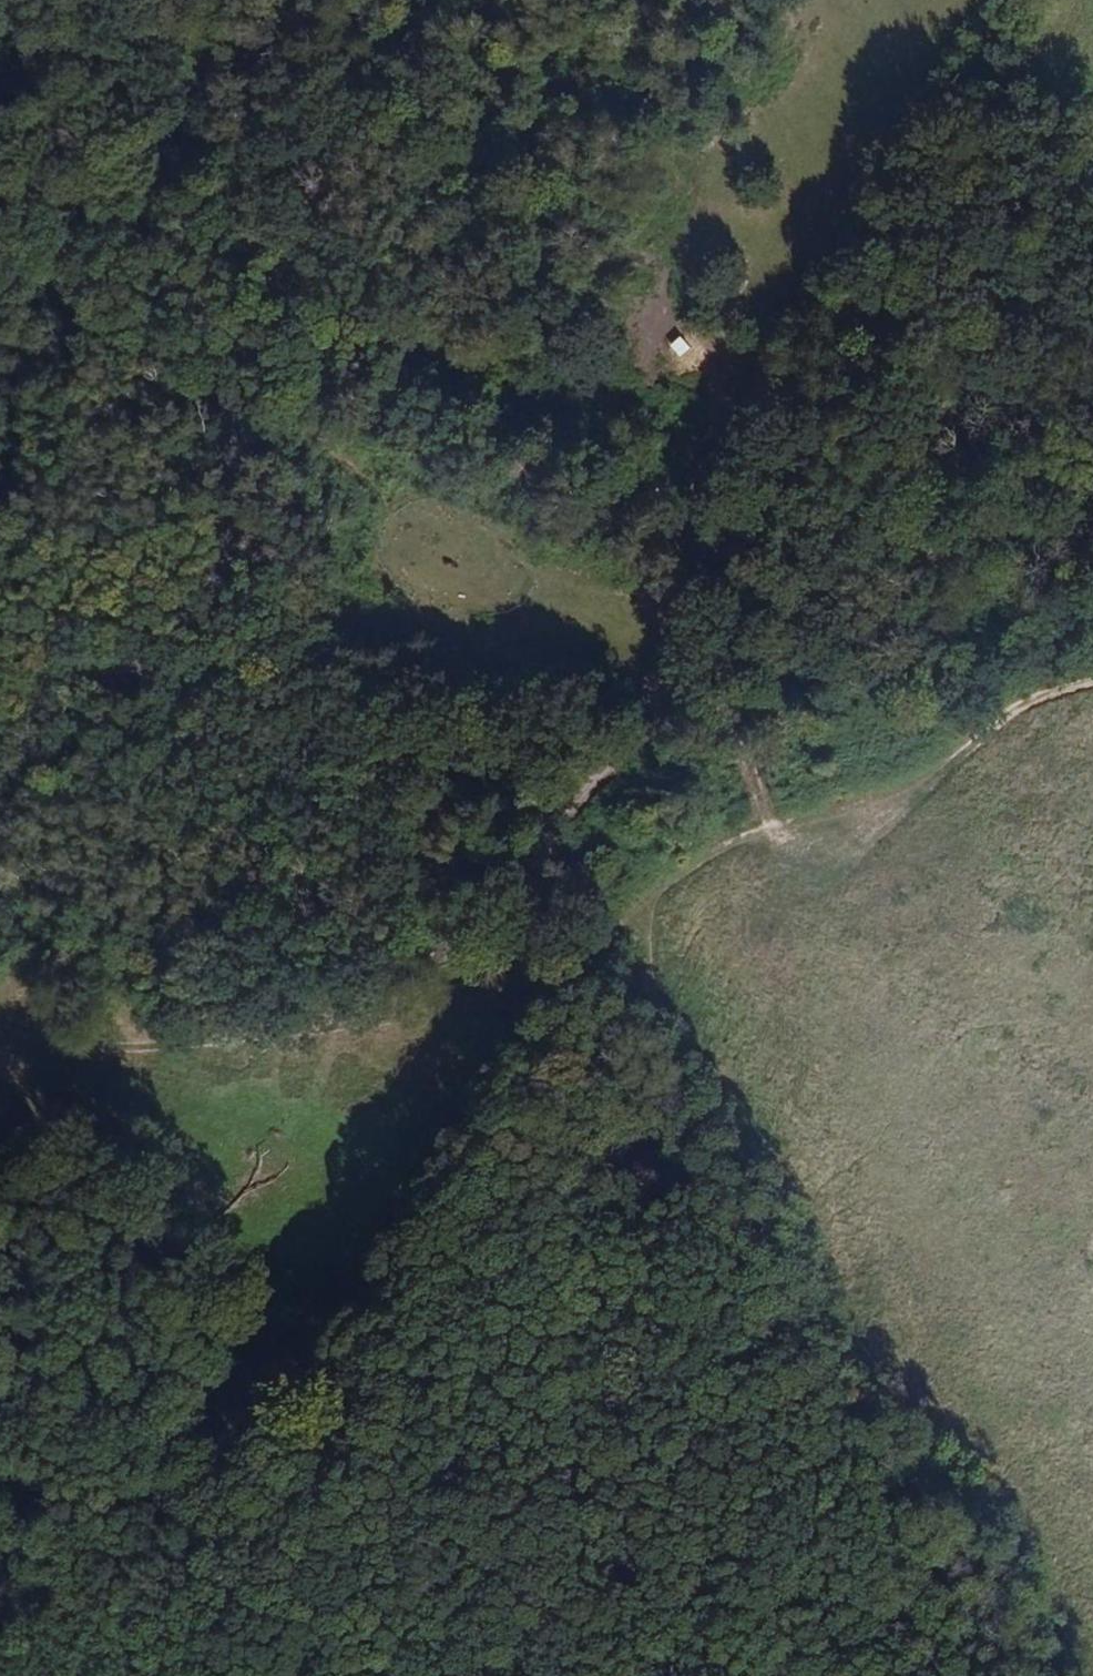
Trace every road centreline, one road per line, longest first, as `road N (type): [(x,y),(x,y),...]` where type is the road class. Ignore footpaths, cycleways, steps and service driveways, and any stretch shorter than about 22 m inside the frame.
road 1 (track): [(645,900),(674,606),(709,493),(754,393),(998,0)]
road 2 (track): [(645,900),(1092,1670)]

